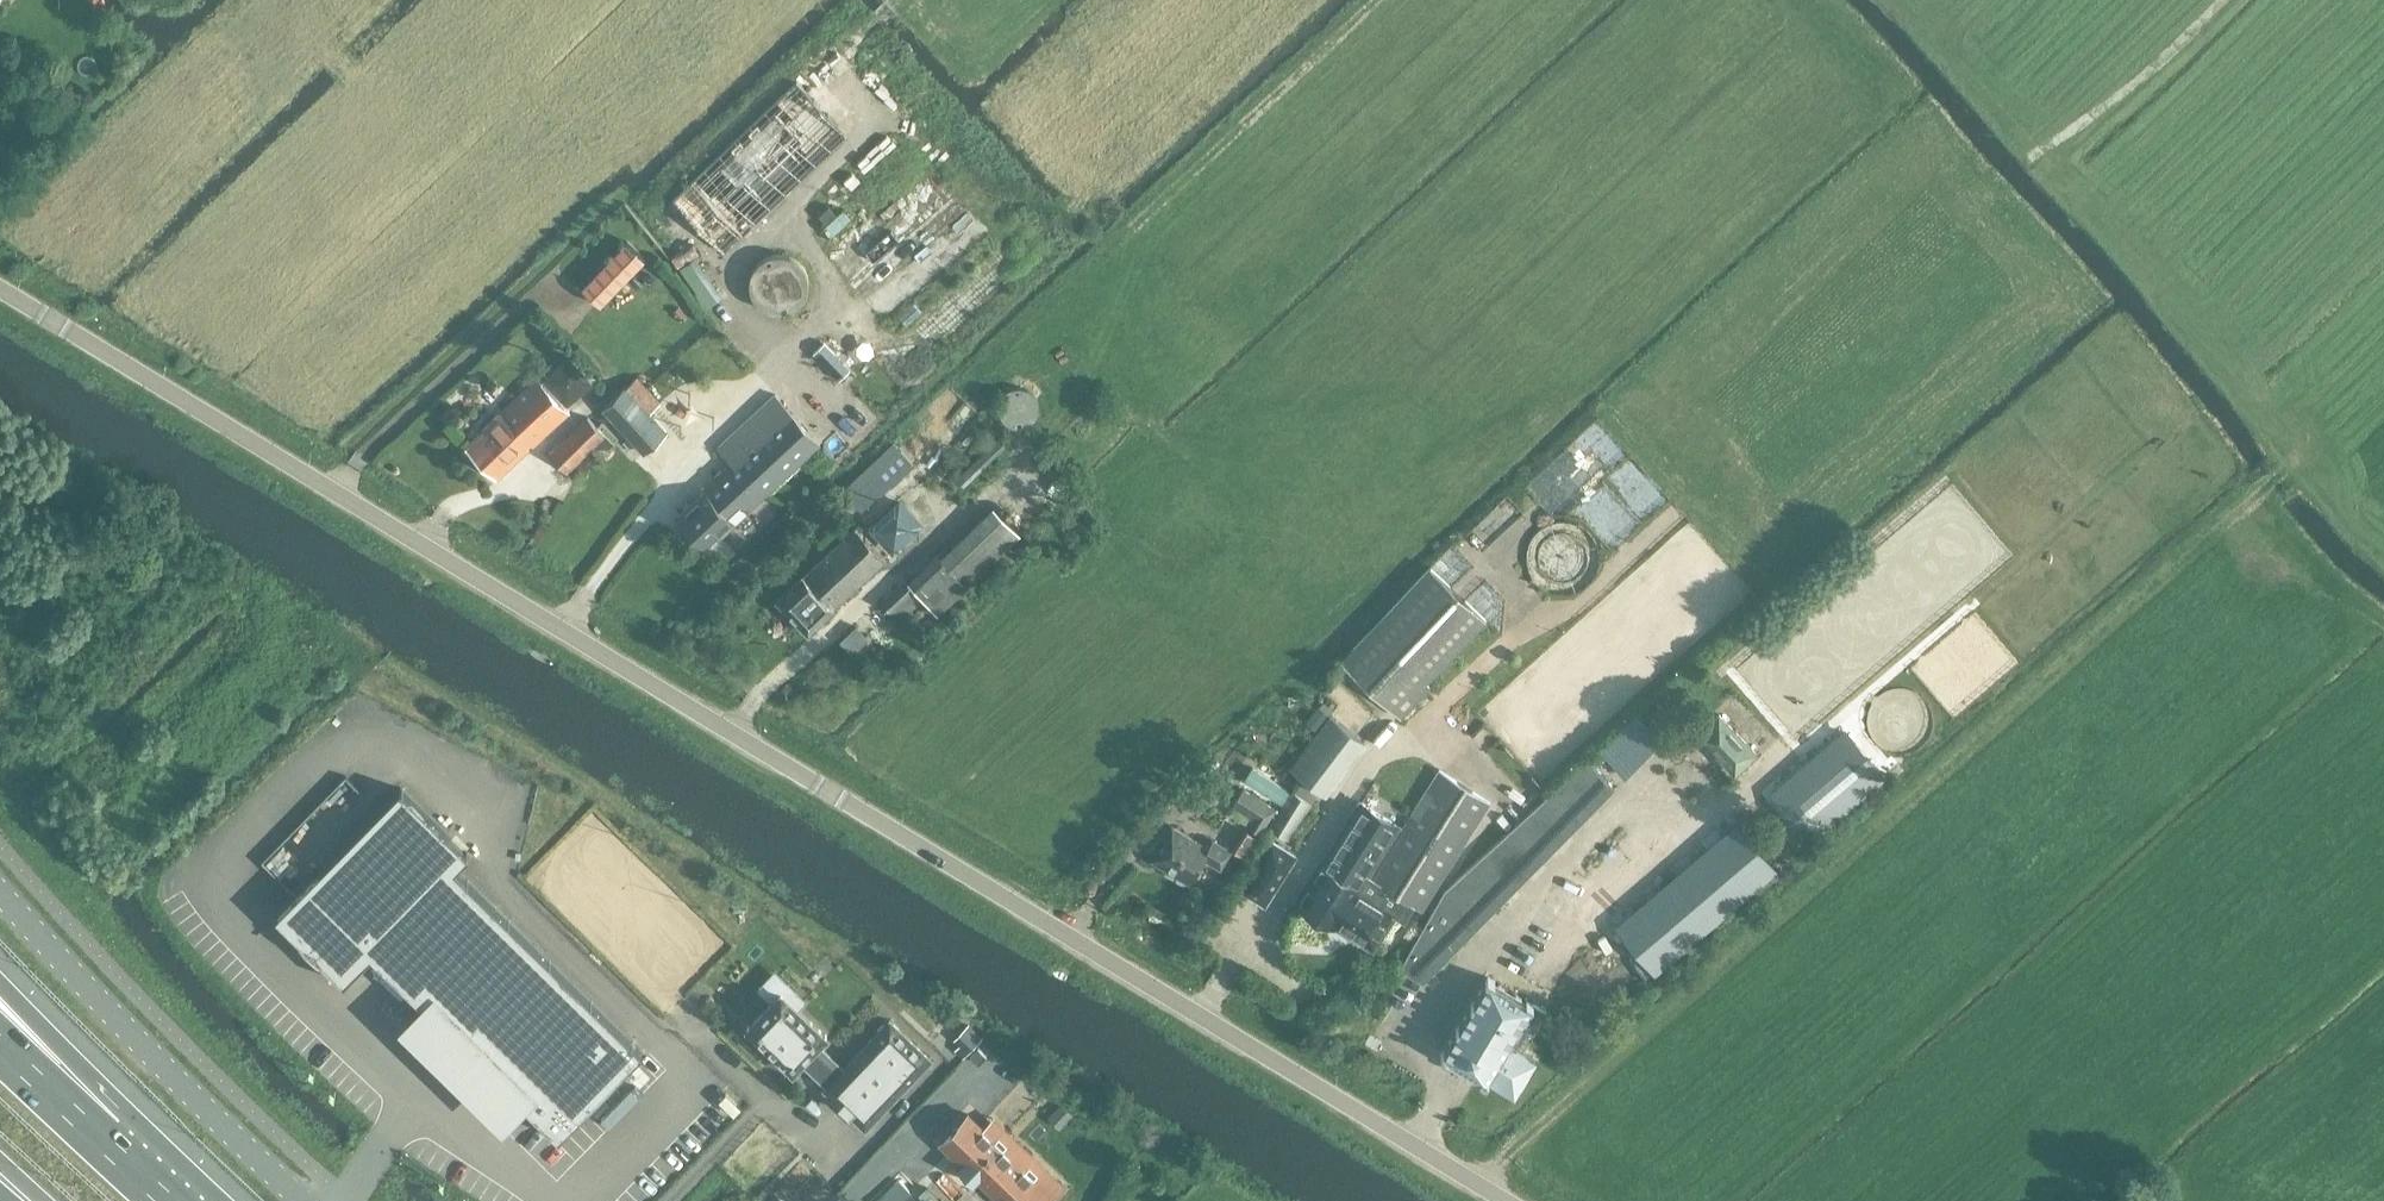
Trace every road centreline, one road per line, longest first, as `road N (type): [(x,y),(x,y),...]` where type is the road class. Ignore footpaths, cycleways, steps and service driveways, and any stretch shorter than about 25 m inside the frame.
road 1 (tertiary): [(1509,1200),(0,289)]
road 2 (track): [(2215,0),(2049,145),(2299,457),(1477,1182)]
road 3 (secondary): [(307,1200),(183,1084),(0,891)]
road 4 (motorway): [(111,1151),(0,1008)]
road 5 (motorway): [(111,1151),(0,1045)]

